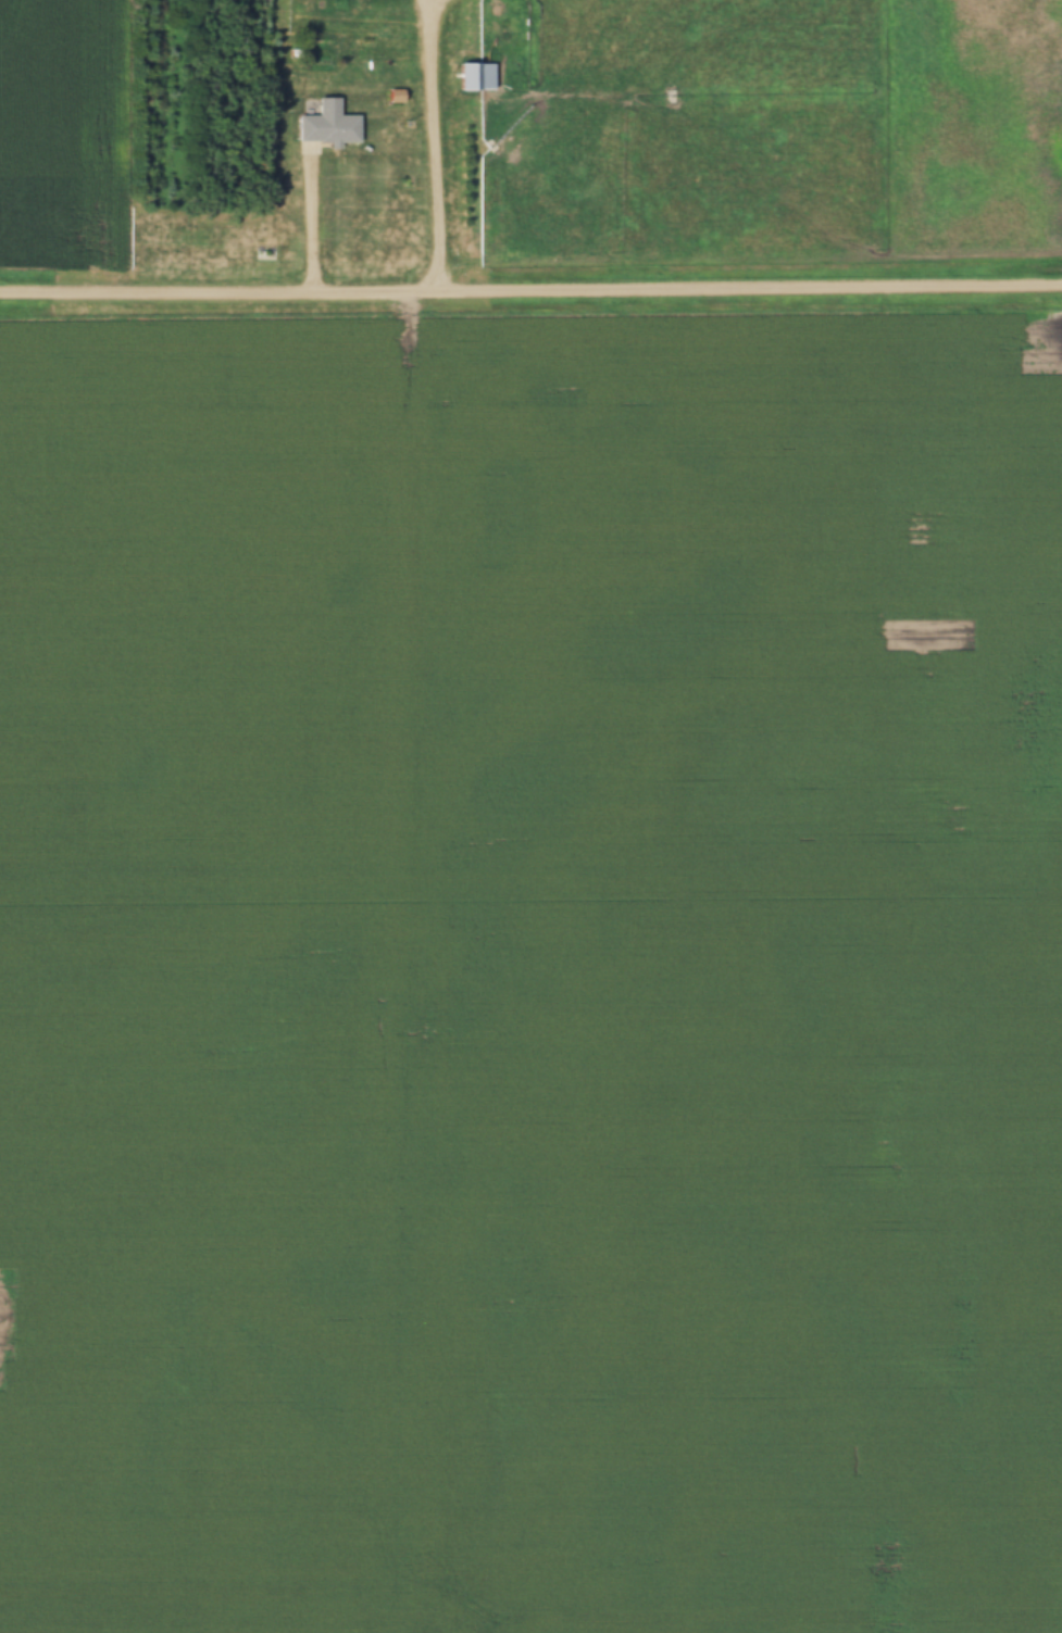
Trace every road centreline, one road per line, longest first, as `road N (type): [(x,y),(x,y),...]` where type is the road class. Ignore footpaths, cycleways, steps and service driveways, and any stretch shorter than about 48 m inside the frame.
road 1 (residential): [(1061,289),(0,298)]

